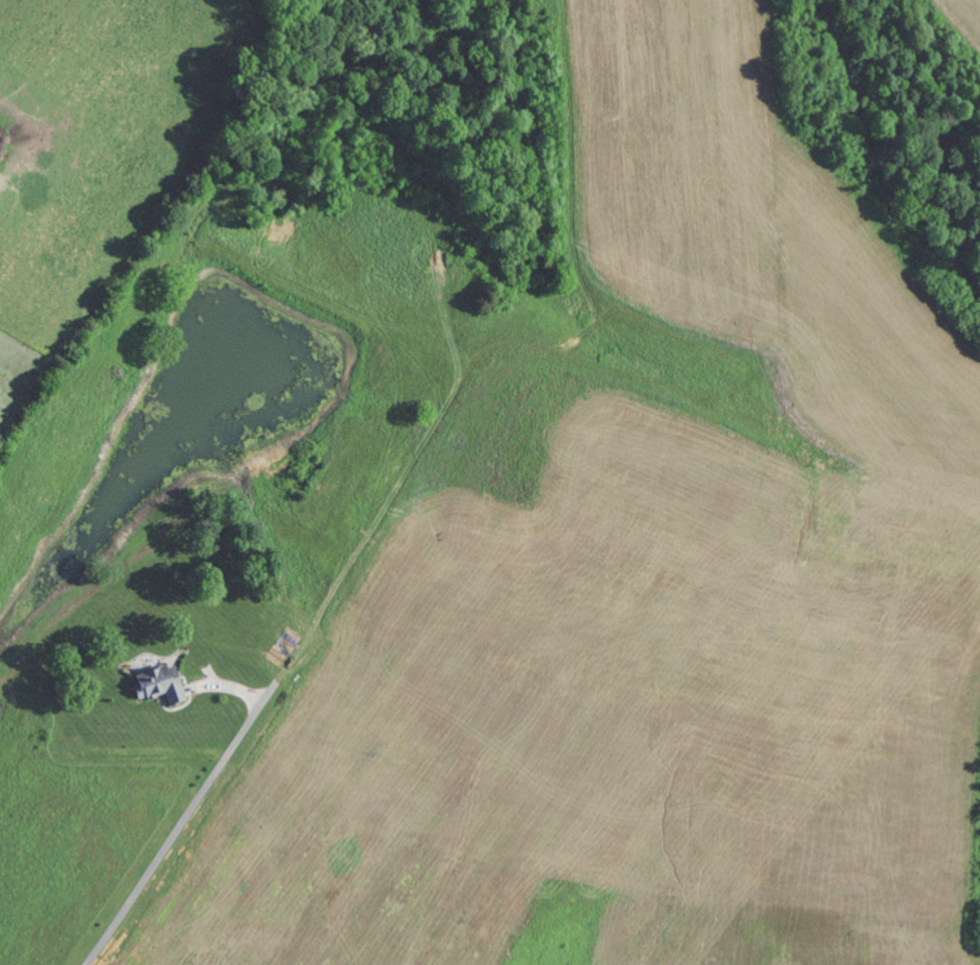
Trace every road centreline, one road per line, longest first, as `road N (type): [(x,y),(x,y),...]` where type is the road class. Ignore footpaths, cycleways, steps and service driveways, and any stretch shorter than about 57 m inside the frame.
road 1 (residential): [(31,964),(175,878),(195,830),(196,771),(208,743),(277,734),(404,754),(645,754),(709,740)]

